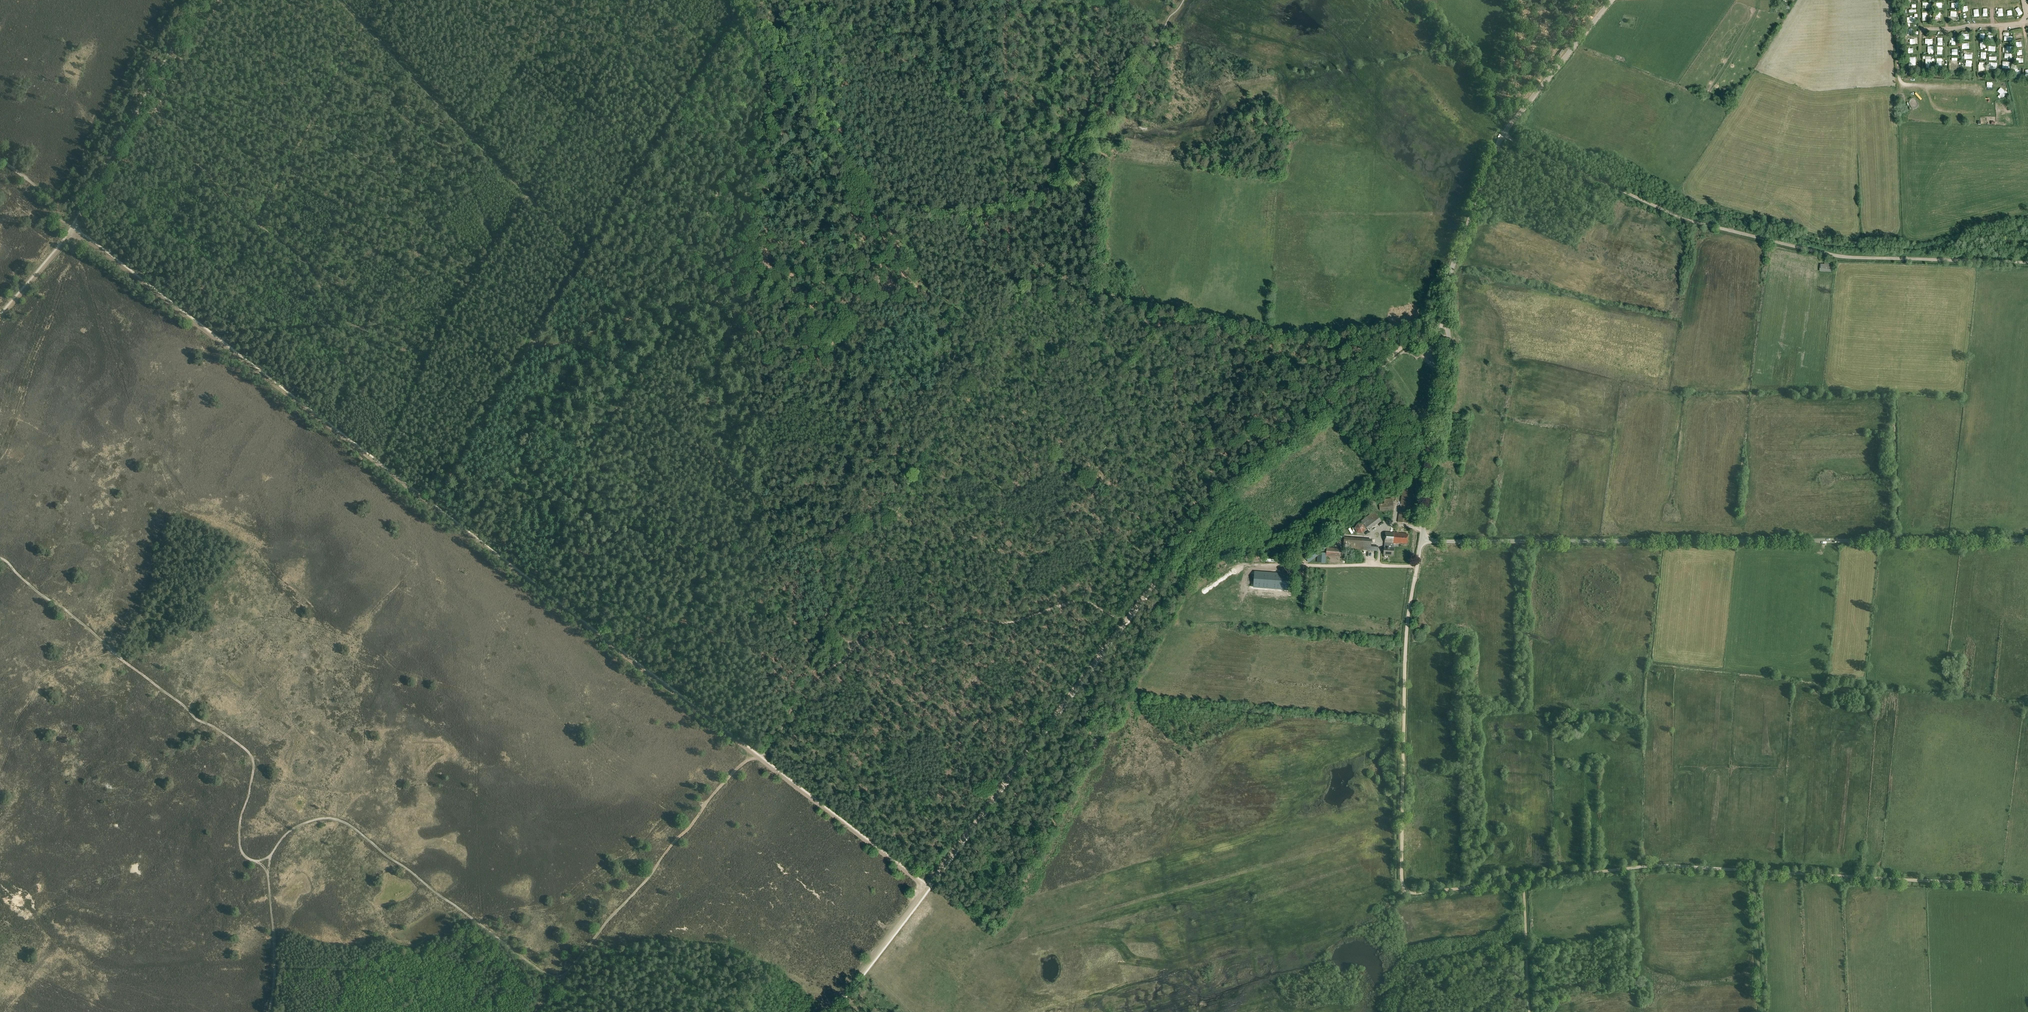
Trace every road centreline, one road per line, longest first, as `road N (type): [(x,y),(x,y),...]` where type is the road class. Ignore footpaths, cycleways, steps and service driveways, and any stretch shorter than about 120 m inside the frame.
road 1 (track): [(74,231),(926,887)]
road 2 (track): [(926,887),(1215,498),(1446,319)]
road 3 (track): [(560,982),(715,793),(745,761),(761,757),(807,685),(884,625),(1007,623),(1087,601),(1125,621)]
road 4 (unclassified): [(1421,542),(2027,540)]
road 5 (unclassified): [(1421,542),(1449,356),(1448,289),(1471,213),(1501,136),(1612,0)]
road 6 (track): [(1529,1011),(1523,882),(1422,895),(1401,883),(1407,637),(1417,567)]
road 7 (track): [(2027,263),(1838,256),(1691,221),(1501,136)]
road 8 (track): [(0,559),(128,665),(254,755),(240,850),(271,872)]
road 9 (track): [(257,222),(310,265),(340,317),(425,354),(529,196)]
road 10 (track): [(1012,207),(935,214),(870,188),(735,0)]
road 11 (track): [(560,982),(339,819),(307,820),(288,832),(271,872)]
road 12 (track): [(338,0),(587,256)]
road 13 (track): [(429,504),(587,256)]
road 14 (track): [(742,11),(587,256)]
road 15 (track): [(1756,873),(2027,885)]
road 16 (track): [(202,0),(74,231)]
road 17 (track): [(257,222),(377,0)]
road 18 (track): [(1161,32),(1062,187),(1012,207)]
road 19 (track): [(1523,882),(1654,866),(1756,873)]
road 20 (track): [(648,158),(525,61),(558,0)]
road 21 (track): [(738,301),(788,82)]
road 22 (track): [(854,299),(829,350),(816,365),(788,373),(758,350),(738,301)]
road 23 (track): [(141,104),(257,222)]
road 24 (track): [(926,887),(829,1011)]
road 25 (track): [(844,155),(858,274),(854,299)]
road 26 (track): [(271,872),(278,963),(270,1011)]

